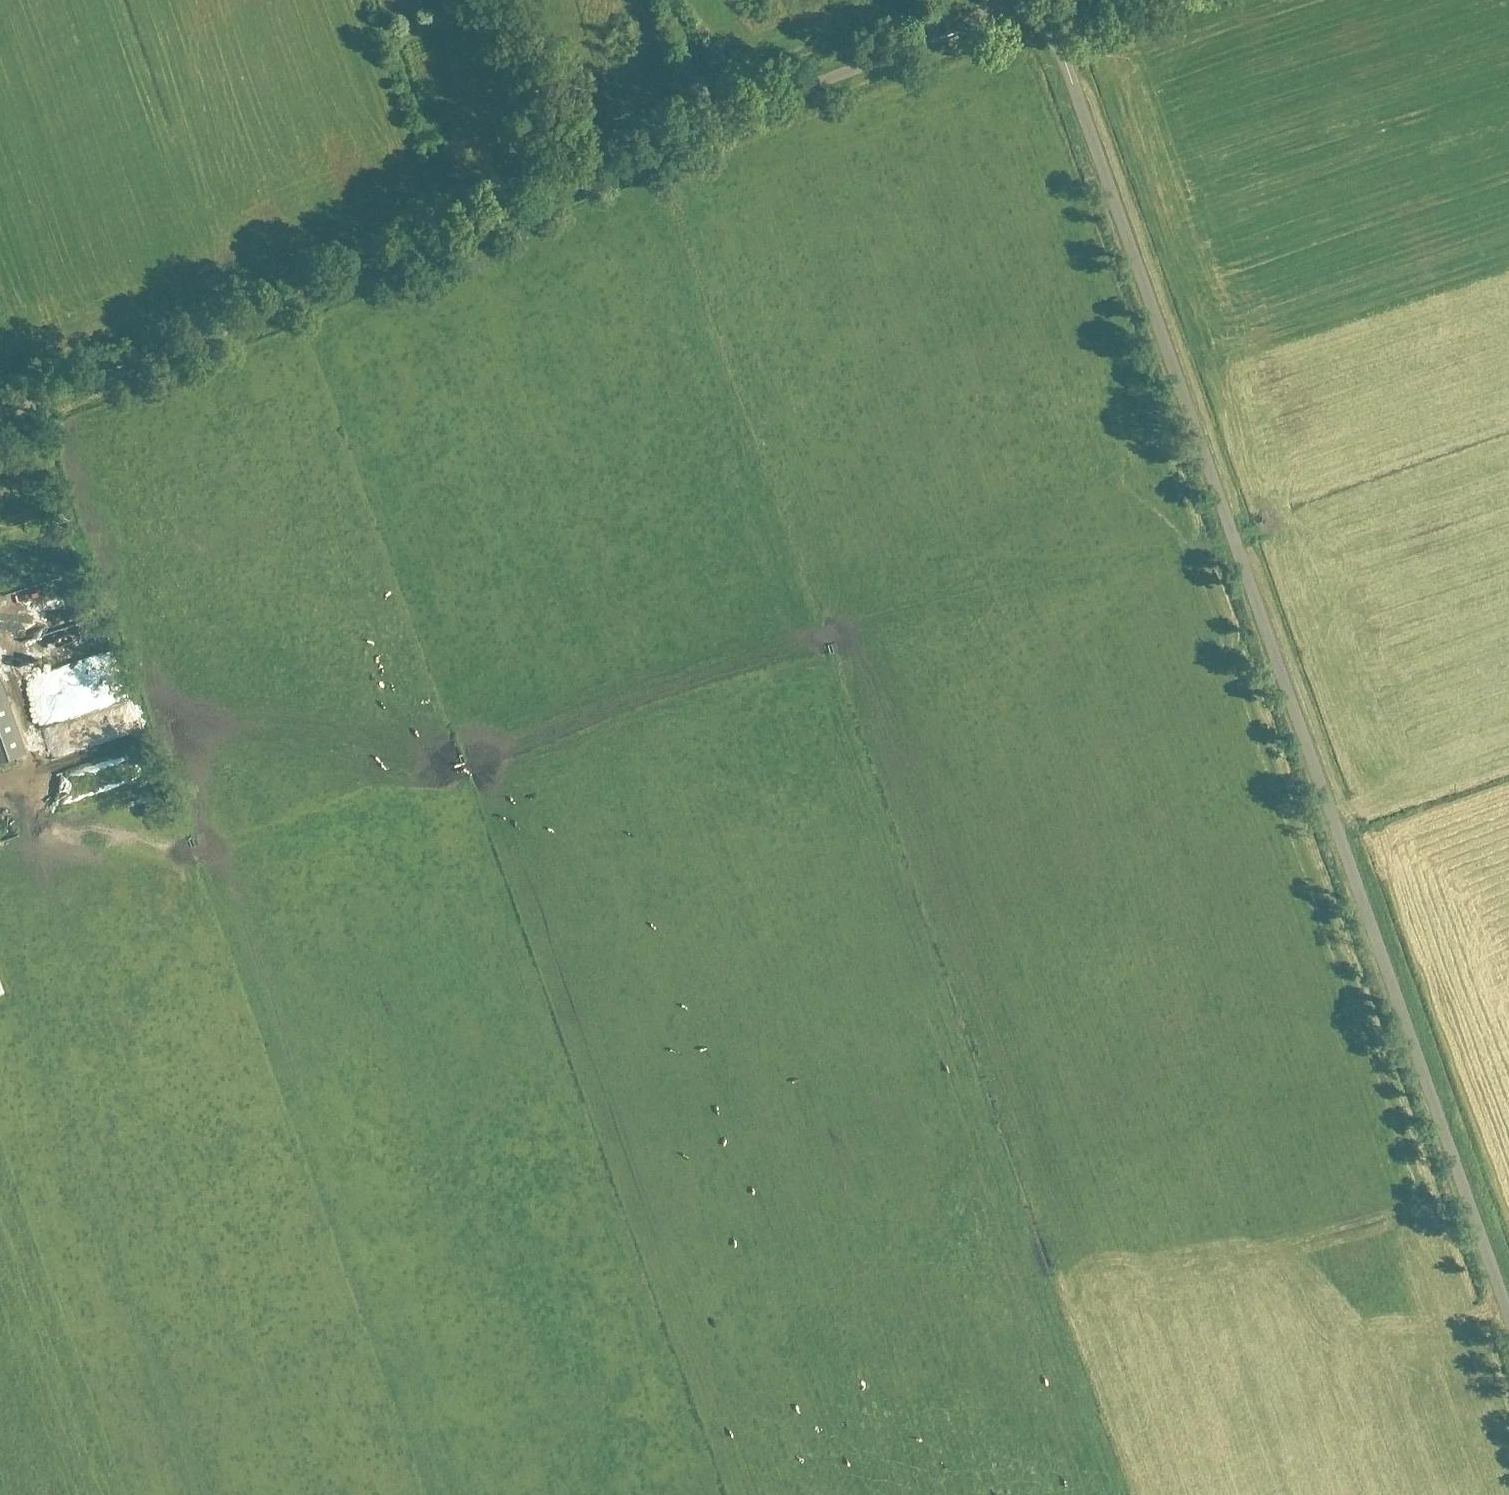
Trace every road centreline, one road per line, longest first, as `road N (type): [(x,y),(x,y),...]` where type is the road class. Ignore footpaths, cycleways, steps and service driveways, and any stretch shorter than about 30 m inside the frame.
road 1 (unclassified): [(1508,1299),(1052,19)]
road 2 (unclassified): [(0,404),(1011,19)]

